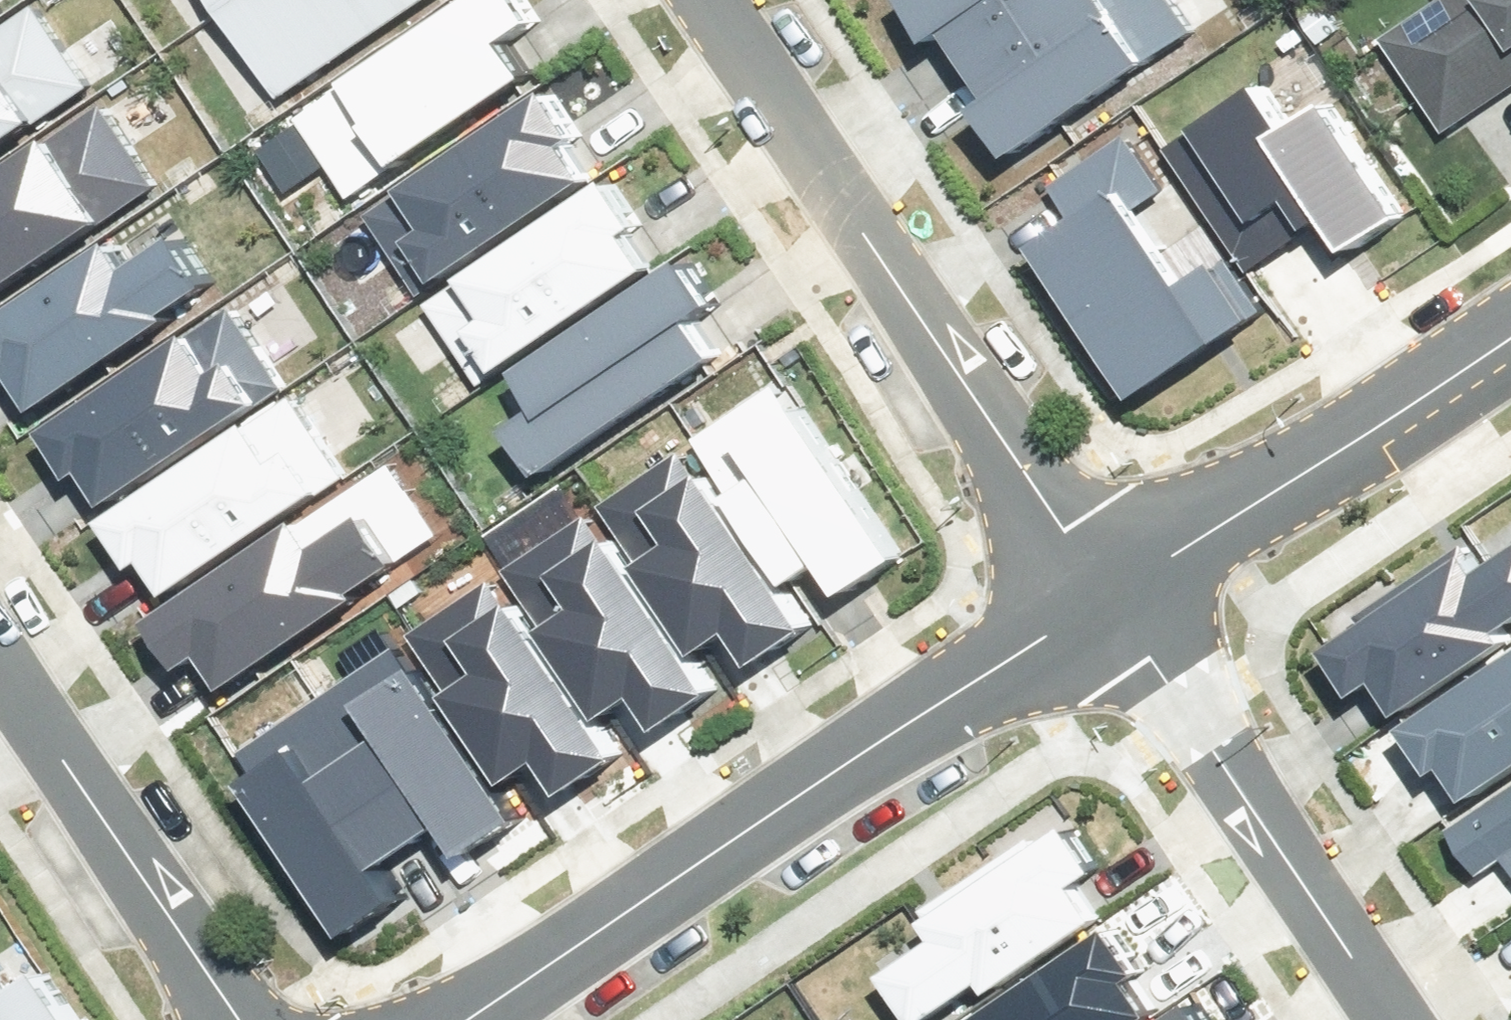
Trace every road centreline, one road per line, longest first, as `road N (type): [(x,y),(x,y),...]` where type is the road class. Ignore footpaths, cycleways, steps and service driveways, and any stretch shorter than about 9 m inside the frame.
road 1 (residential): [(1108,592),(444,1019)]
road 2 (residential): [(1108,592),(705,0)]
road 3 (residential): [(1399,1019),(1108,592)]
road 4 (residential): [(1510,328),(1108,592)]
road 5 (residential): [(233,1019),(0,672)]

